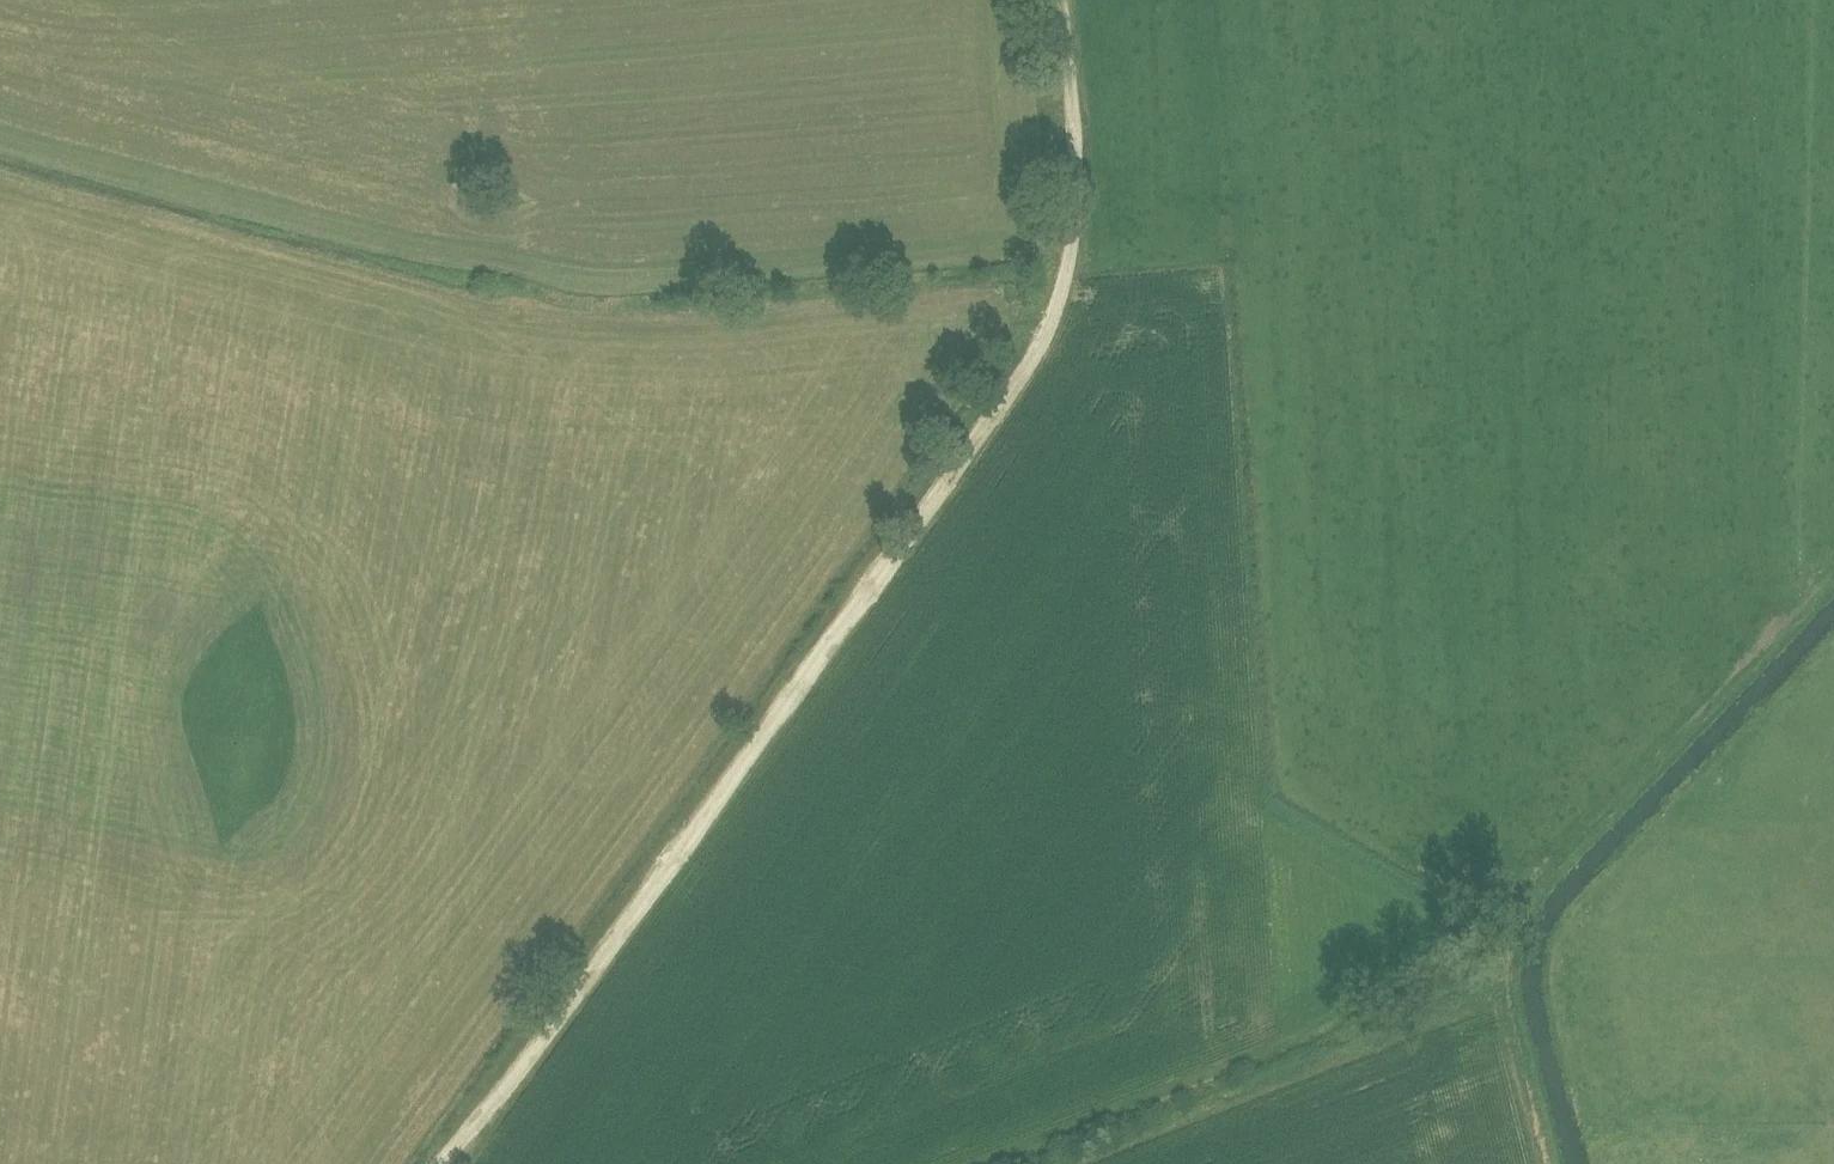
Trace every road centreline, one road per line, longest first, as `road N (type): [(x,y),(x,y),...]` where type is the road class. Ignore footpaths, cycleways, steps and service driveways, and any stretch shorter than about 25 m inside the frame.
road 1 (track): [(450,1163),(808,681),(1001,399),(1042,301),(1062,210),(1048,0)]

